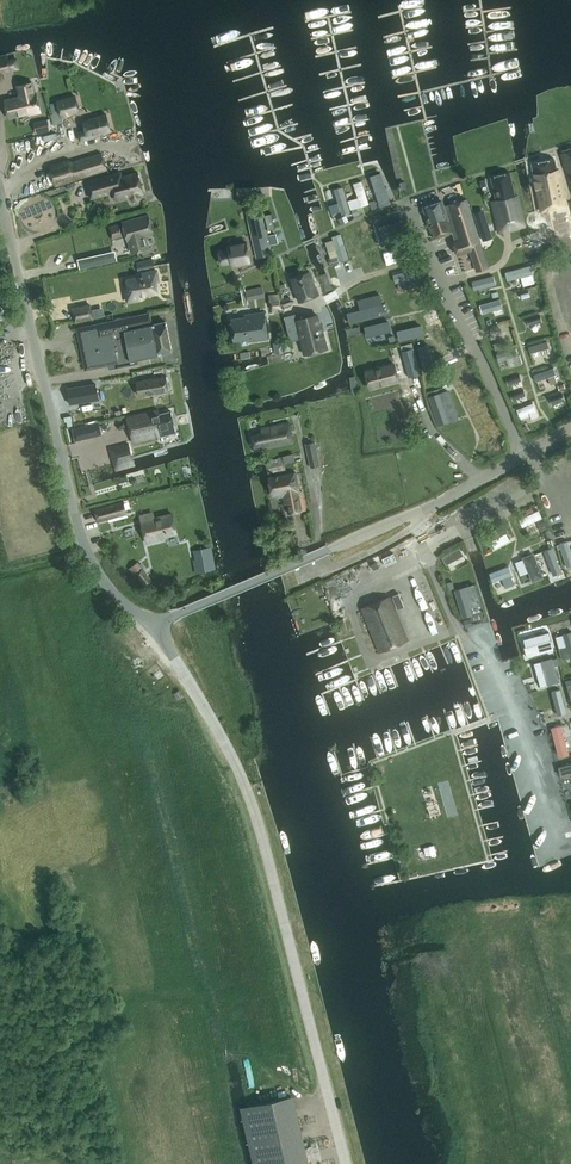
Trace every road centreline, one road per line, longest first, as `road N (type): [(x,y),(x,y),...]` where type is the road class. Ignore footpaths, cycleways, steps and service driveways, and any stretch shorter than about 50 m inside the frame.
road 1 (tertiary): [(346,1163),(250,798),(152,623)]
road 2 (unclassified): [(152,623),(111,590),(75,521),(0,196)]
road 3 (tertiary): [(152,623),(421,512),(524,453)]
road 4 (residential): [(524,453),(429,255),(411,197)]

